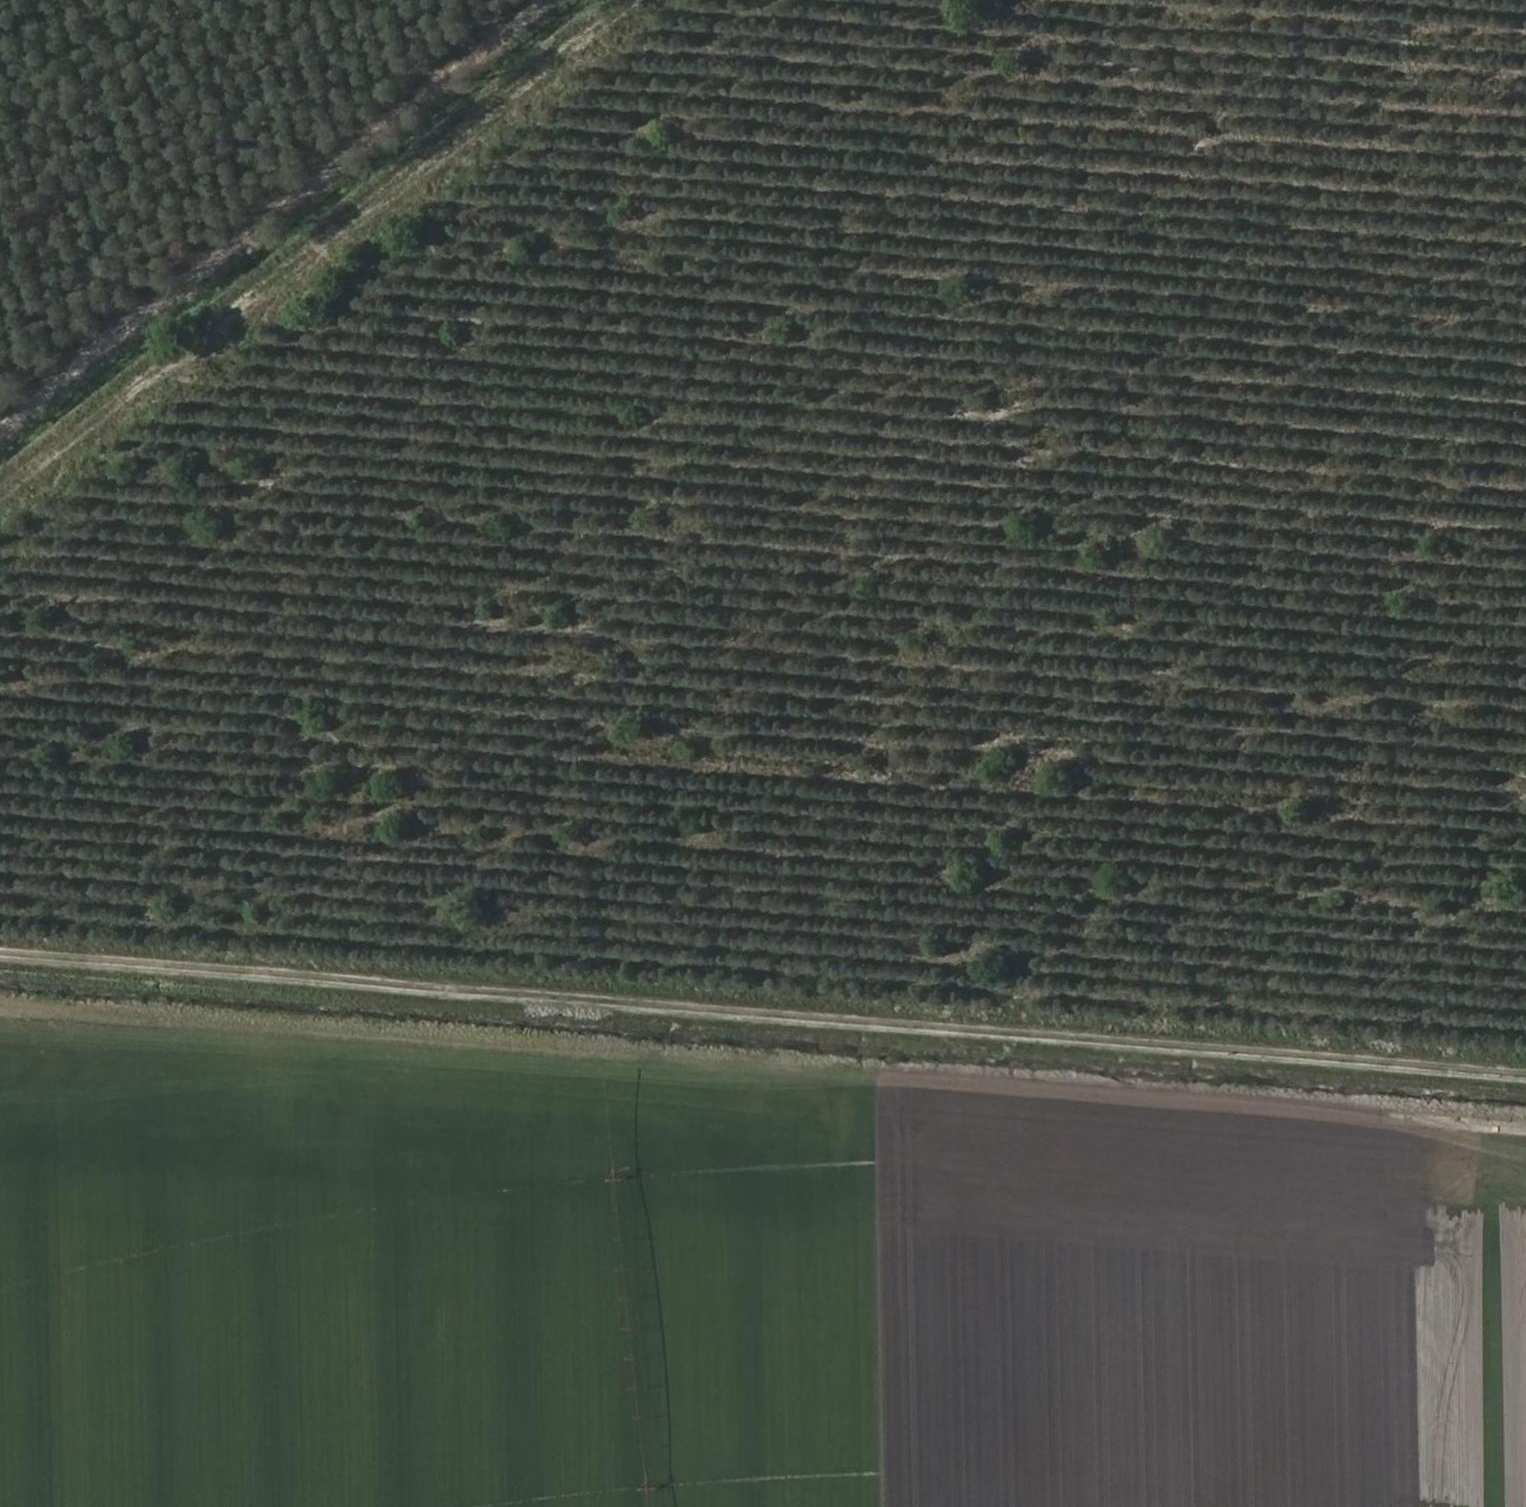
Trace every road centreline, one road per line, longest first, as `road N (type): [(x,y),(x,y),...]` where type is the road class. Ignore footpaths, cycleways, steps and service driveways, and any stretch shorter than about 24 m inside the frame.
road 1 (track): [(639,0),(0,494)]
road 2 (track): [(541,0),(0,430)]

